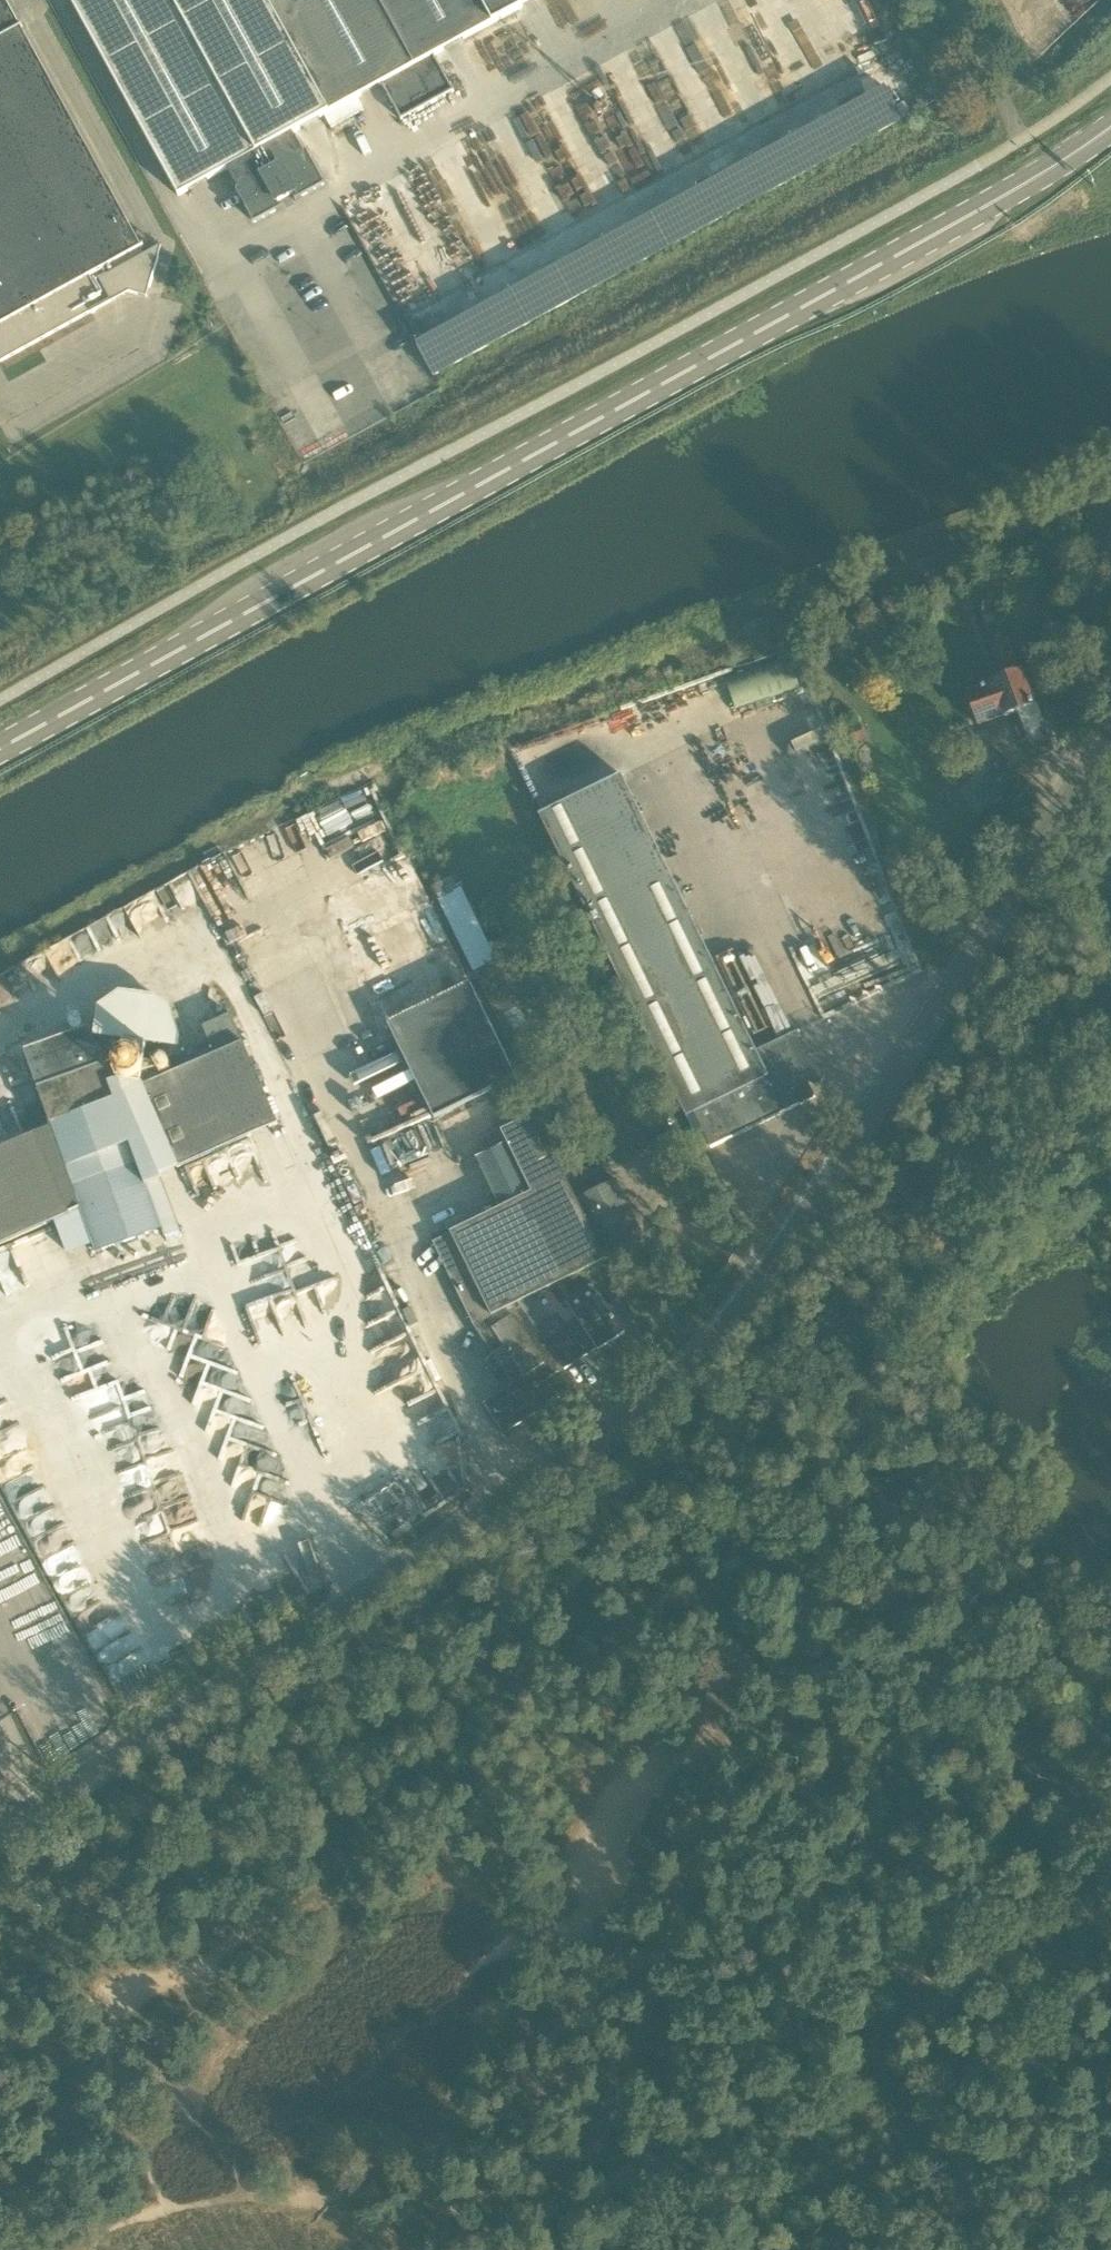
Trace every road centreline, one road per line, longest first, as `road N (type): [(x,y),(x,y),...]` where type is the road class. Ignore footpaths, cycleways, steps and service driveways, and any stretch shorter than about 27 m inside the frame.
road 1 (unclassified): [(0,1837),(553,1479),(699,1361),(1110,738)]
road 2 (secondary): [(0,748),(1022,189),(1110,132)]
road 3 (track): [(752,627),(1110,495)]
road 4 (track): [(956,0),(1019,145)]

